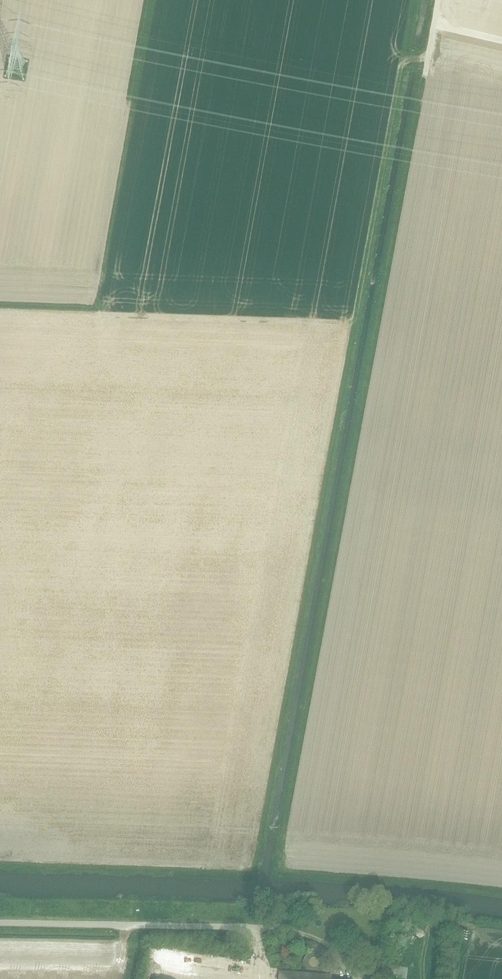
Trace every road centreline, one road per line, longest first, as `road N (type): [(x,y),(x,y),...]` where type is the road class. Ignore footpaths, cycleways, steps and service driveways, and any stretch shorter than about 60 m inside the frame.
road 1 (track): [(439,0),(427,60),(403,60),(354,325)]
road 2 (unclassified): [(0,923),(264,928)]

